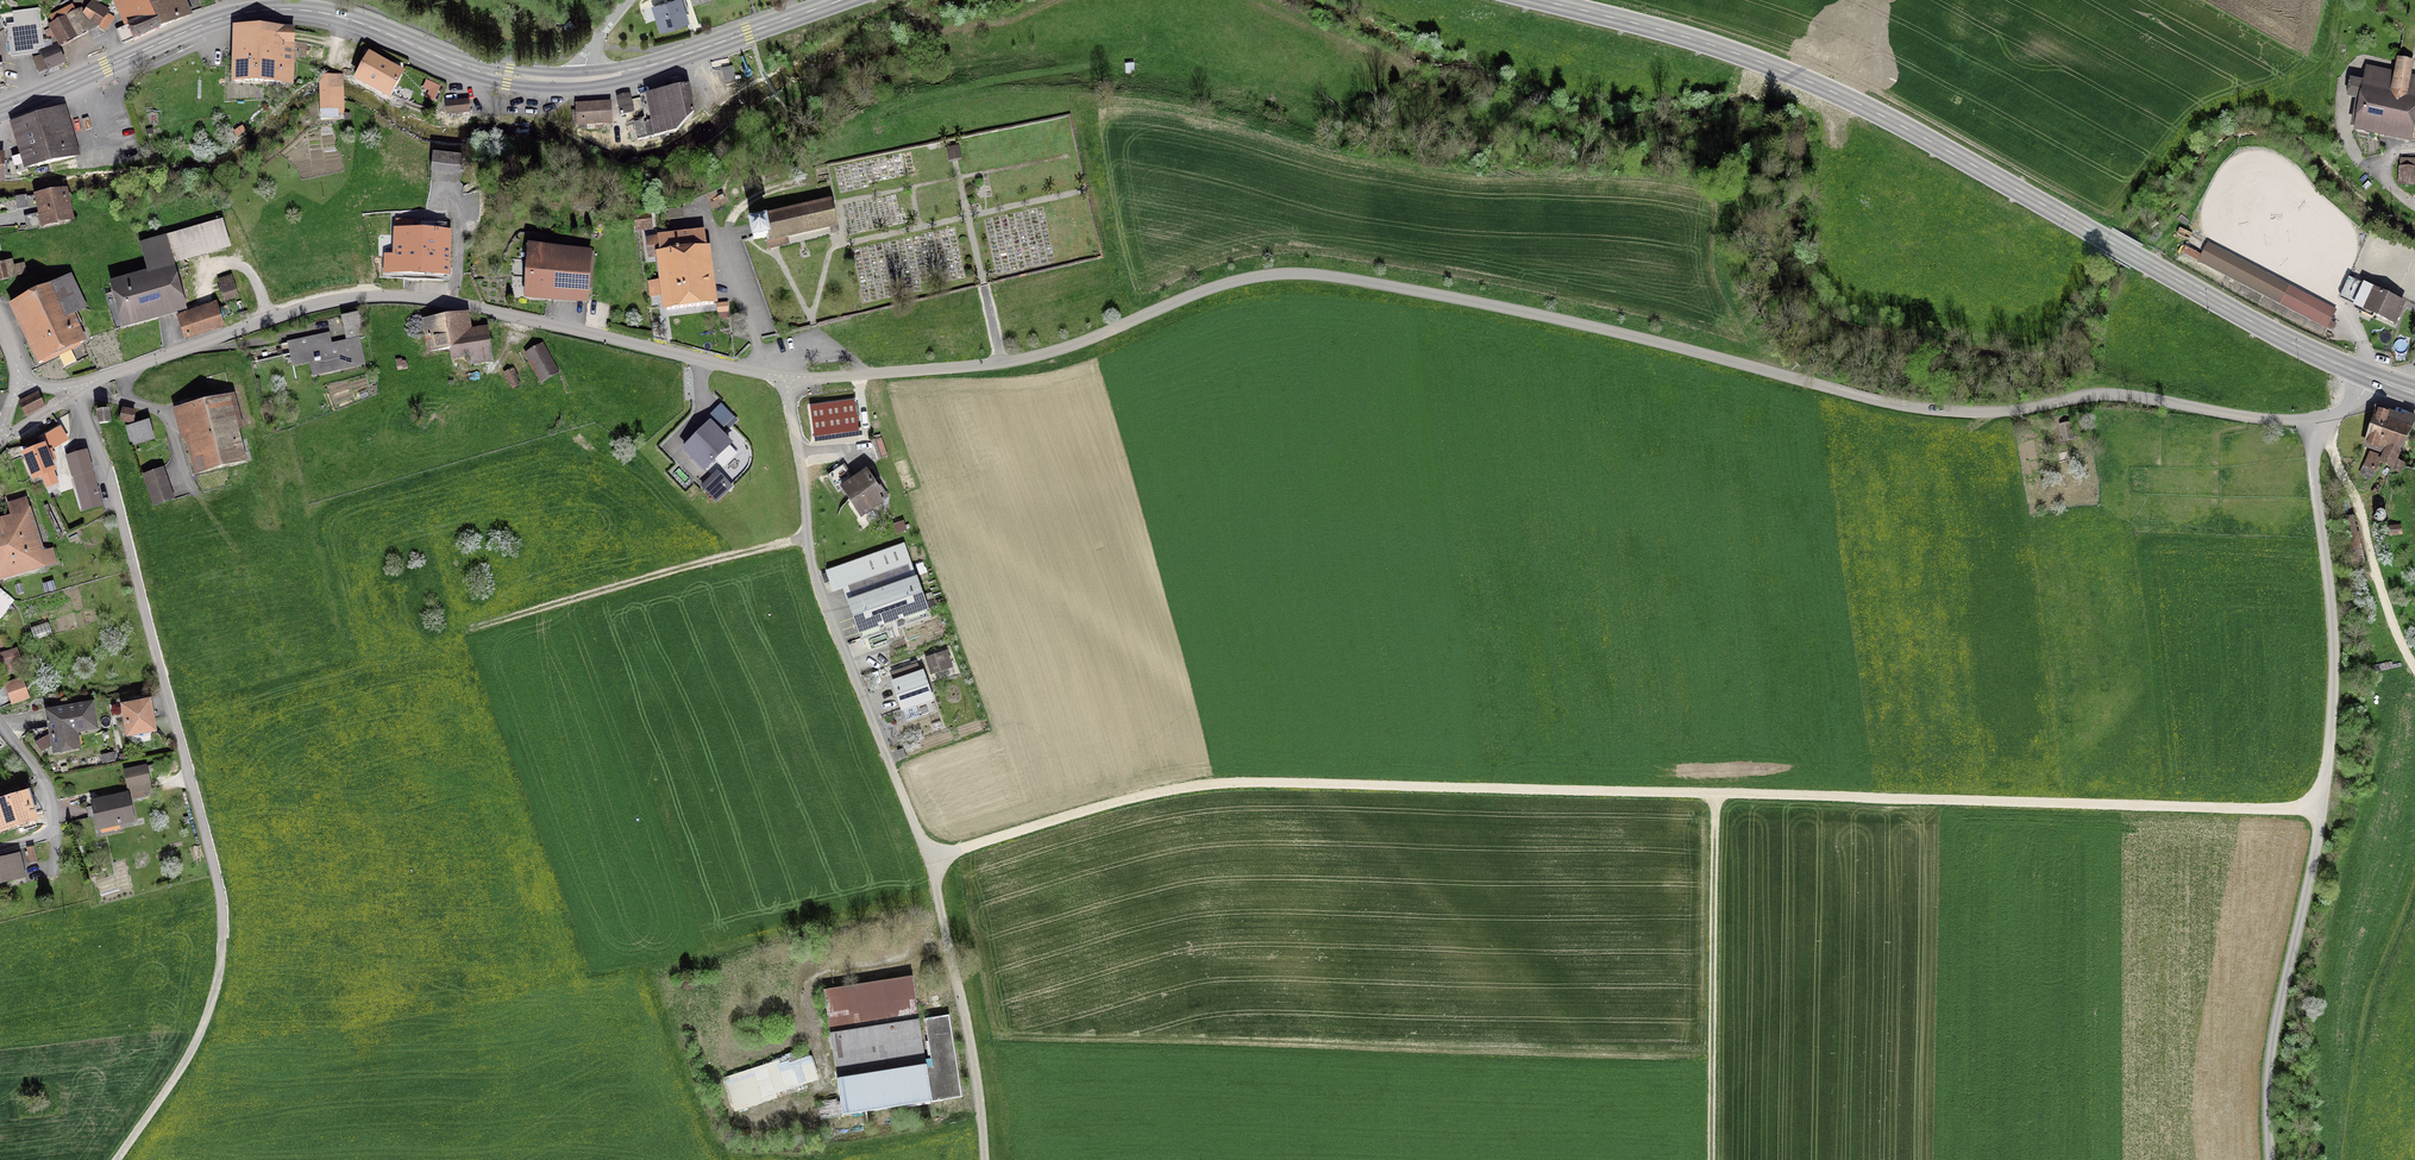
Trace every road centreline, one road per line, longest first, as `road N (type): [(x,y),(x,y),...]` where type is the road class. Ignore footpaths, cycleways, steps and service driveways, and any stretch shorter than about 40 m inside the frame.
road 1 (unclassified): [(1001,365),(1071,346),(1214,290),(1310,275),(1478,302),(1939,410),(2003,412),(2095,394),(2307,422)]
road 2 (primary): [(1535,0),(1691,40),(1808,82),(2368,378)]
road 3 (track): [(1715,795),(1209,787),(1151,795),(930,863)]
road 4 (unclassified): [(2307,422),(2335,678),(2315,860),(2269,1080),(2271,1159)]
road 5 (residential): [(788,379),(819,587),(930,863),(980,1091)]
road 6 (residential): [(82,394),(254,327),(393,298),(464,307),(788,379)]
road 7 (primary): [(0,112),(201,25),(272,9),(352,20),(482,71),(579,83)]
road 8 (track): [(2323,804),(2259,811),(1715,795)]
road 9 (residential): [(82,394),(218,883)]
road 10 (track): [(1711,1159),(1715,795)]
road 11 (track): [(468,632),(809,540)]
road 12 (track): [(218,883),(224,929),(213,1004),(185,1068),(119,1159)]
road 13 (primary): [(579,83),(677,61),(851,0)]
road 14 (track): [(2414,890),(2365,1002),(2344,1159)]
road 15 (track): [(2414,668),(2363,510),(2334,451),(2328,418)]
road 16 (residential): [(788,379),(1001,365)]
road 17 (track): [(805,1032),(804,1000),(821,979),(896,964),(946,928)]
road 18 (residential): [(52,878),(50,798),(0,727)]

